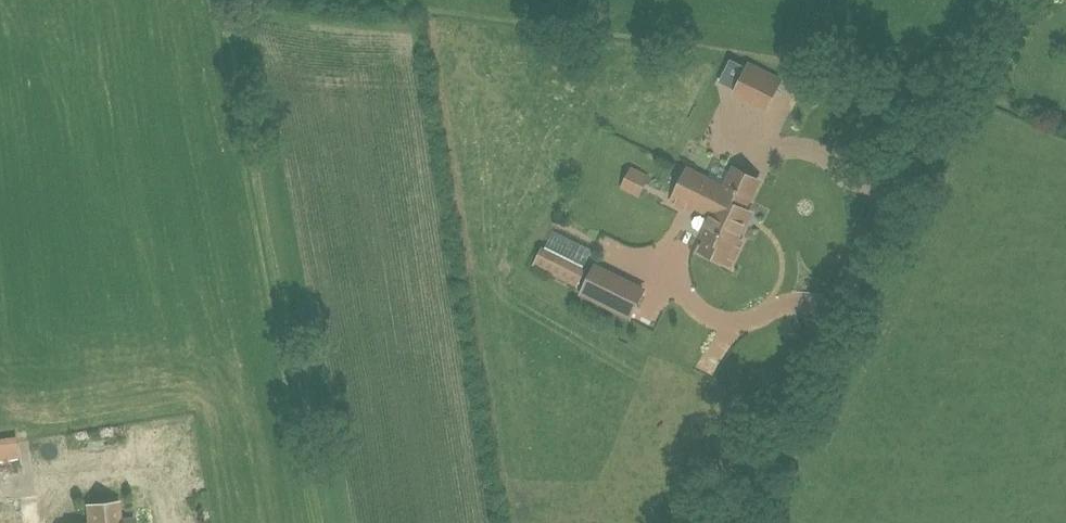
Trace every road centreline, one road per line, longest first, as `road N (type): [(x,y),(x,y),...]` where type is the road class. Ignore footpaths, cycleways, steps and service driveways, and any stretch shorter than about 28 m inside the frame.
road 1 (unclassified): [(735,522),(992,0)]

